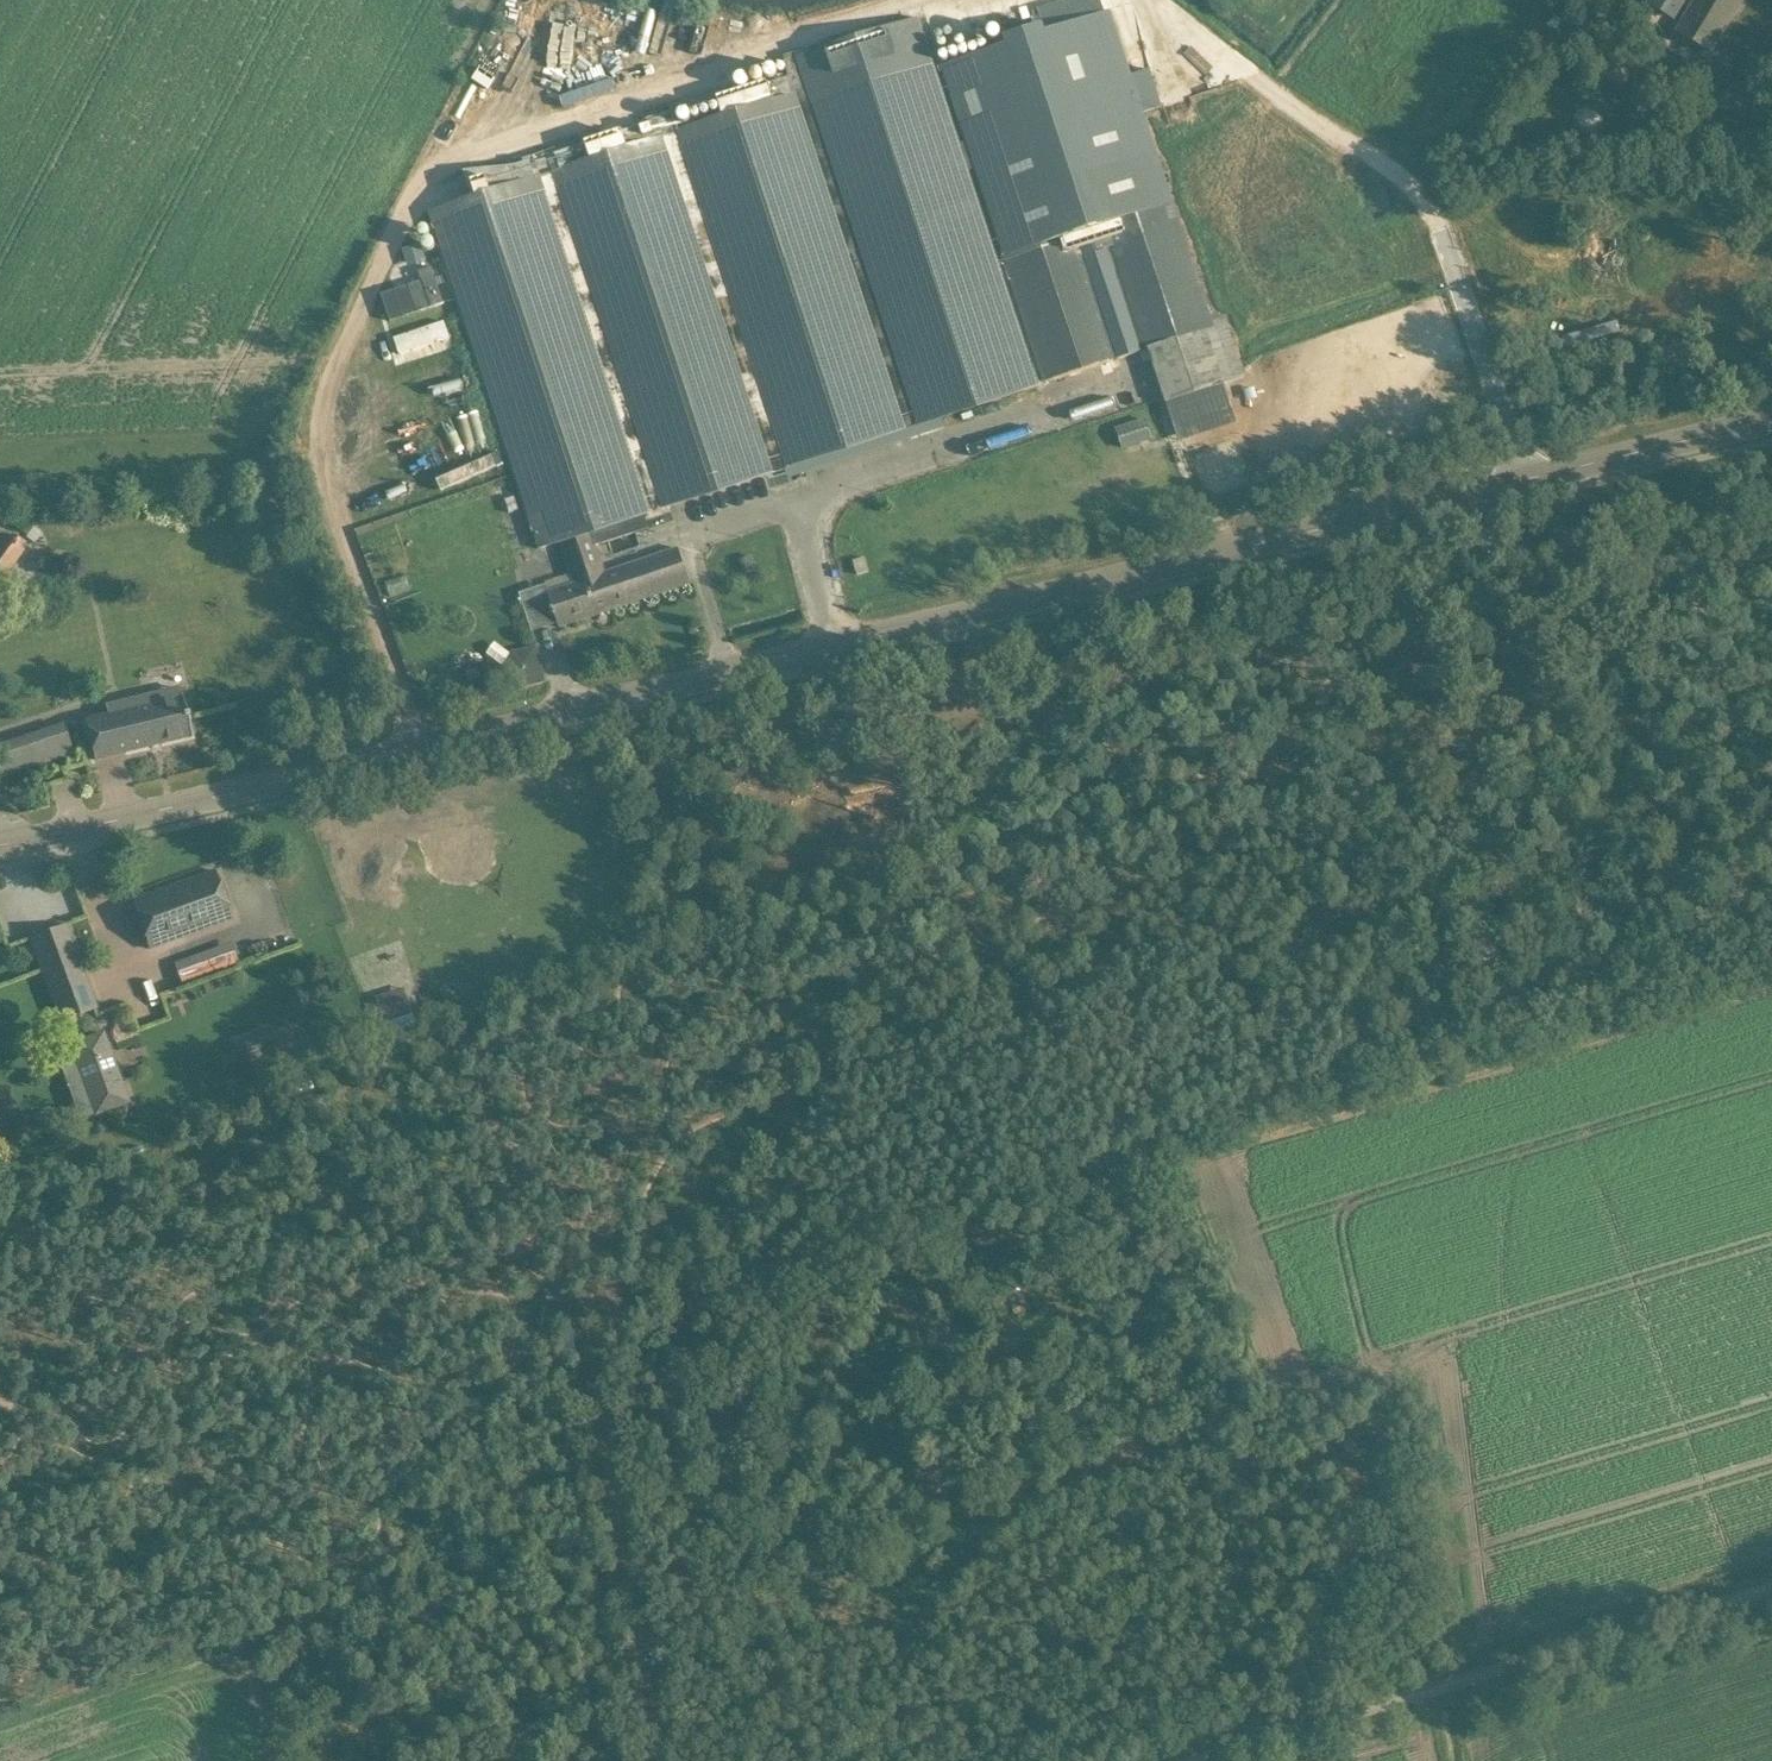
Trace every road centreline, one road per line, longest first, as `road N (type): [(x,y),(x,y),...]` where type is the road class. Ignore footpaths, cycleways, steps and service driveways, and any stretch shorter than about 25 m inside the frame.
road 1 (tertiary): [(1771,416),(0,845)]
road 2 (unclassified): [(1196,1760),(1771,1588)]
road 3 (track): [(635,1269),(897,891)]
road 4 (track): [(670,1760),(603,1440),(598,1358)]
road 5 (track): [(897,891),(1080,624)]

